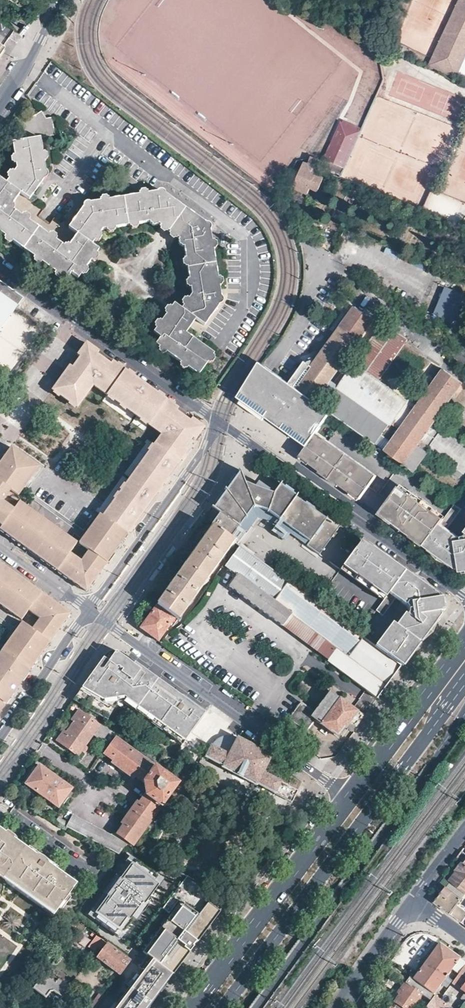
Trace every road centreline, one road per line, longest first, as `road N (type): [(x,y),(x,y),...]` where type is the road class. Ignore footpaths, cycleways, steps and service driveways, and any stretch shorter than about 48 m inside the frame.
road 1 (secondary): [(222,1007),(464,682)]
road 2 (tertiary): [(257,1007),(464,719)]
road 3 (residential): [(90,610),(349,796)]
road 4 (residential): [(464,595),(222,423)]
road 5 (residential): [(222,423),(0,267)]
road 6 (secondary): [(349,796),(188,1007)]
road 7 (residential): [(90,610),(222,423)]
road 8 (secondary): [(464,641),(349,796)]
road 9 (residential): [(0,737),(90,610)]
road 10 (residential): [(340,1007),(411,902)]
road 11 (residential): [(0,106),(61,0)]

